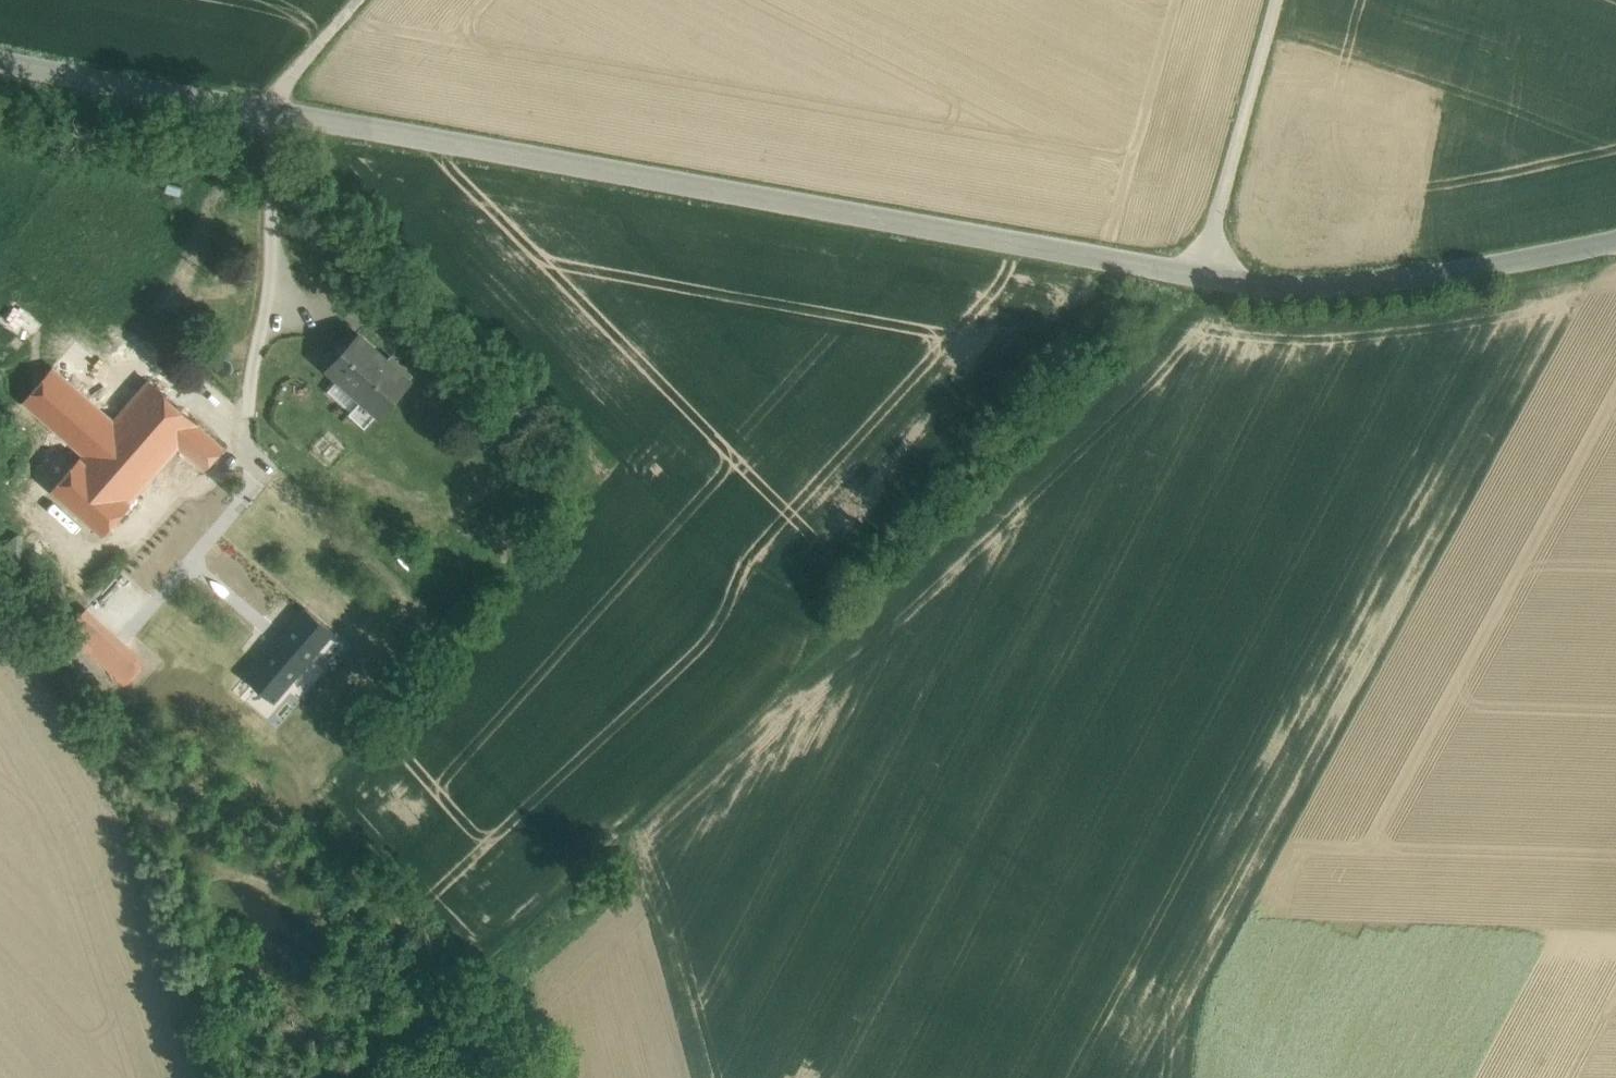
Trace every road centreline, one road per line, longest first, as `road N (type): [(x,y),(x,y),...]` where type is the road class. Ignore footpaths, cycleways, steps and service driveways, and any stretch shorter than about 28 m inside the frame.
road 1 (tertiary): [(1615,240),(1460,271),(1284,287),(283,115),(0,59)]
road 2 (track): [(1208,276),(1276,0)]

